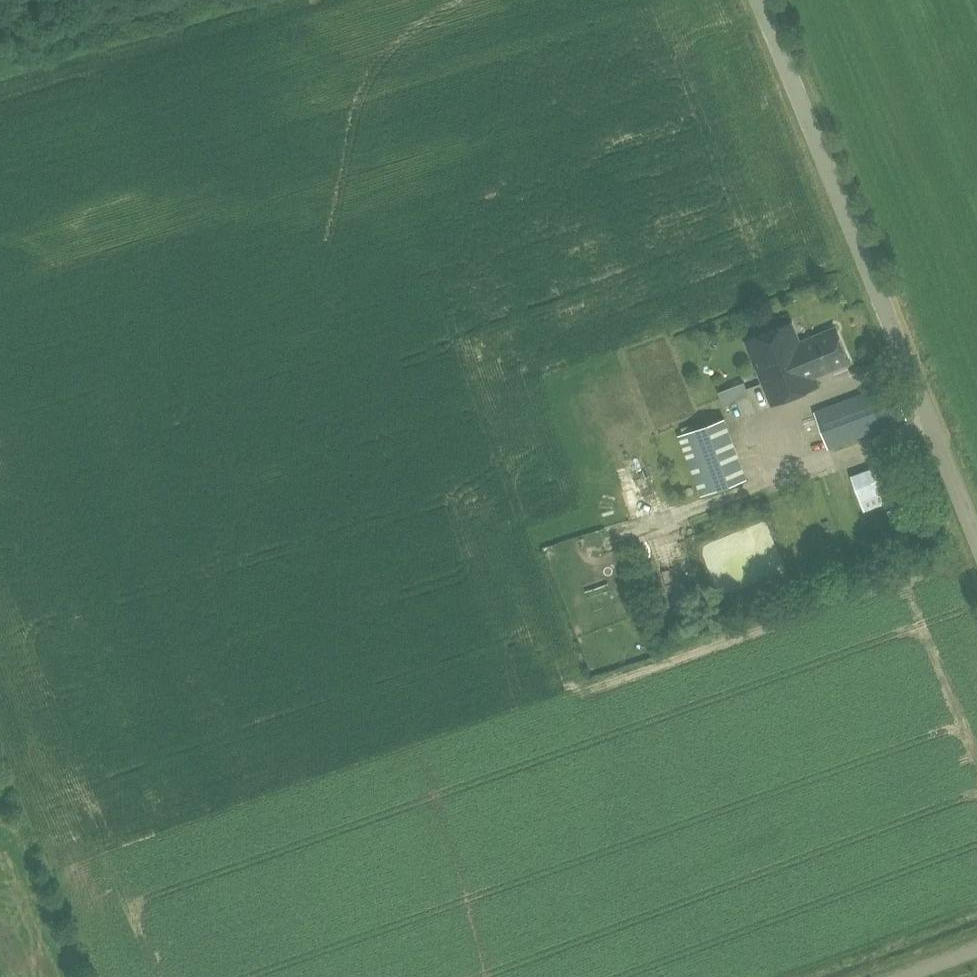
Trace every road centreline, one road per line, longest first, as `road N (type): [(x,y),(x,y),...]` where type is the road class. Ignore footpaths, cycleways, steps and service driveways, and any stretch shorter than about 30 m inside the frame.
road 1 (unclassified): [(976,542),(758,0)]

